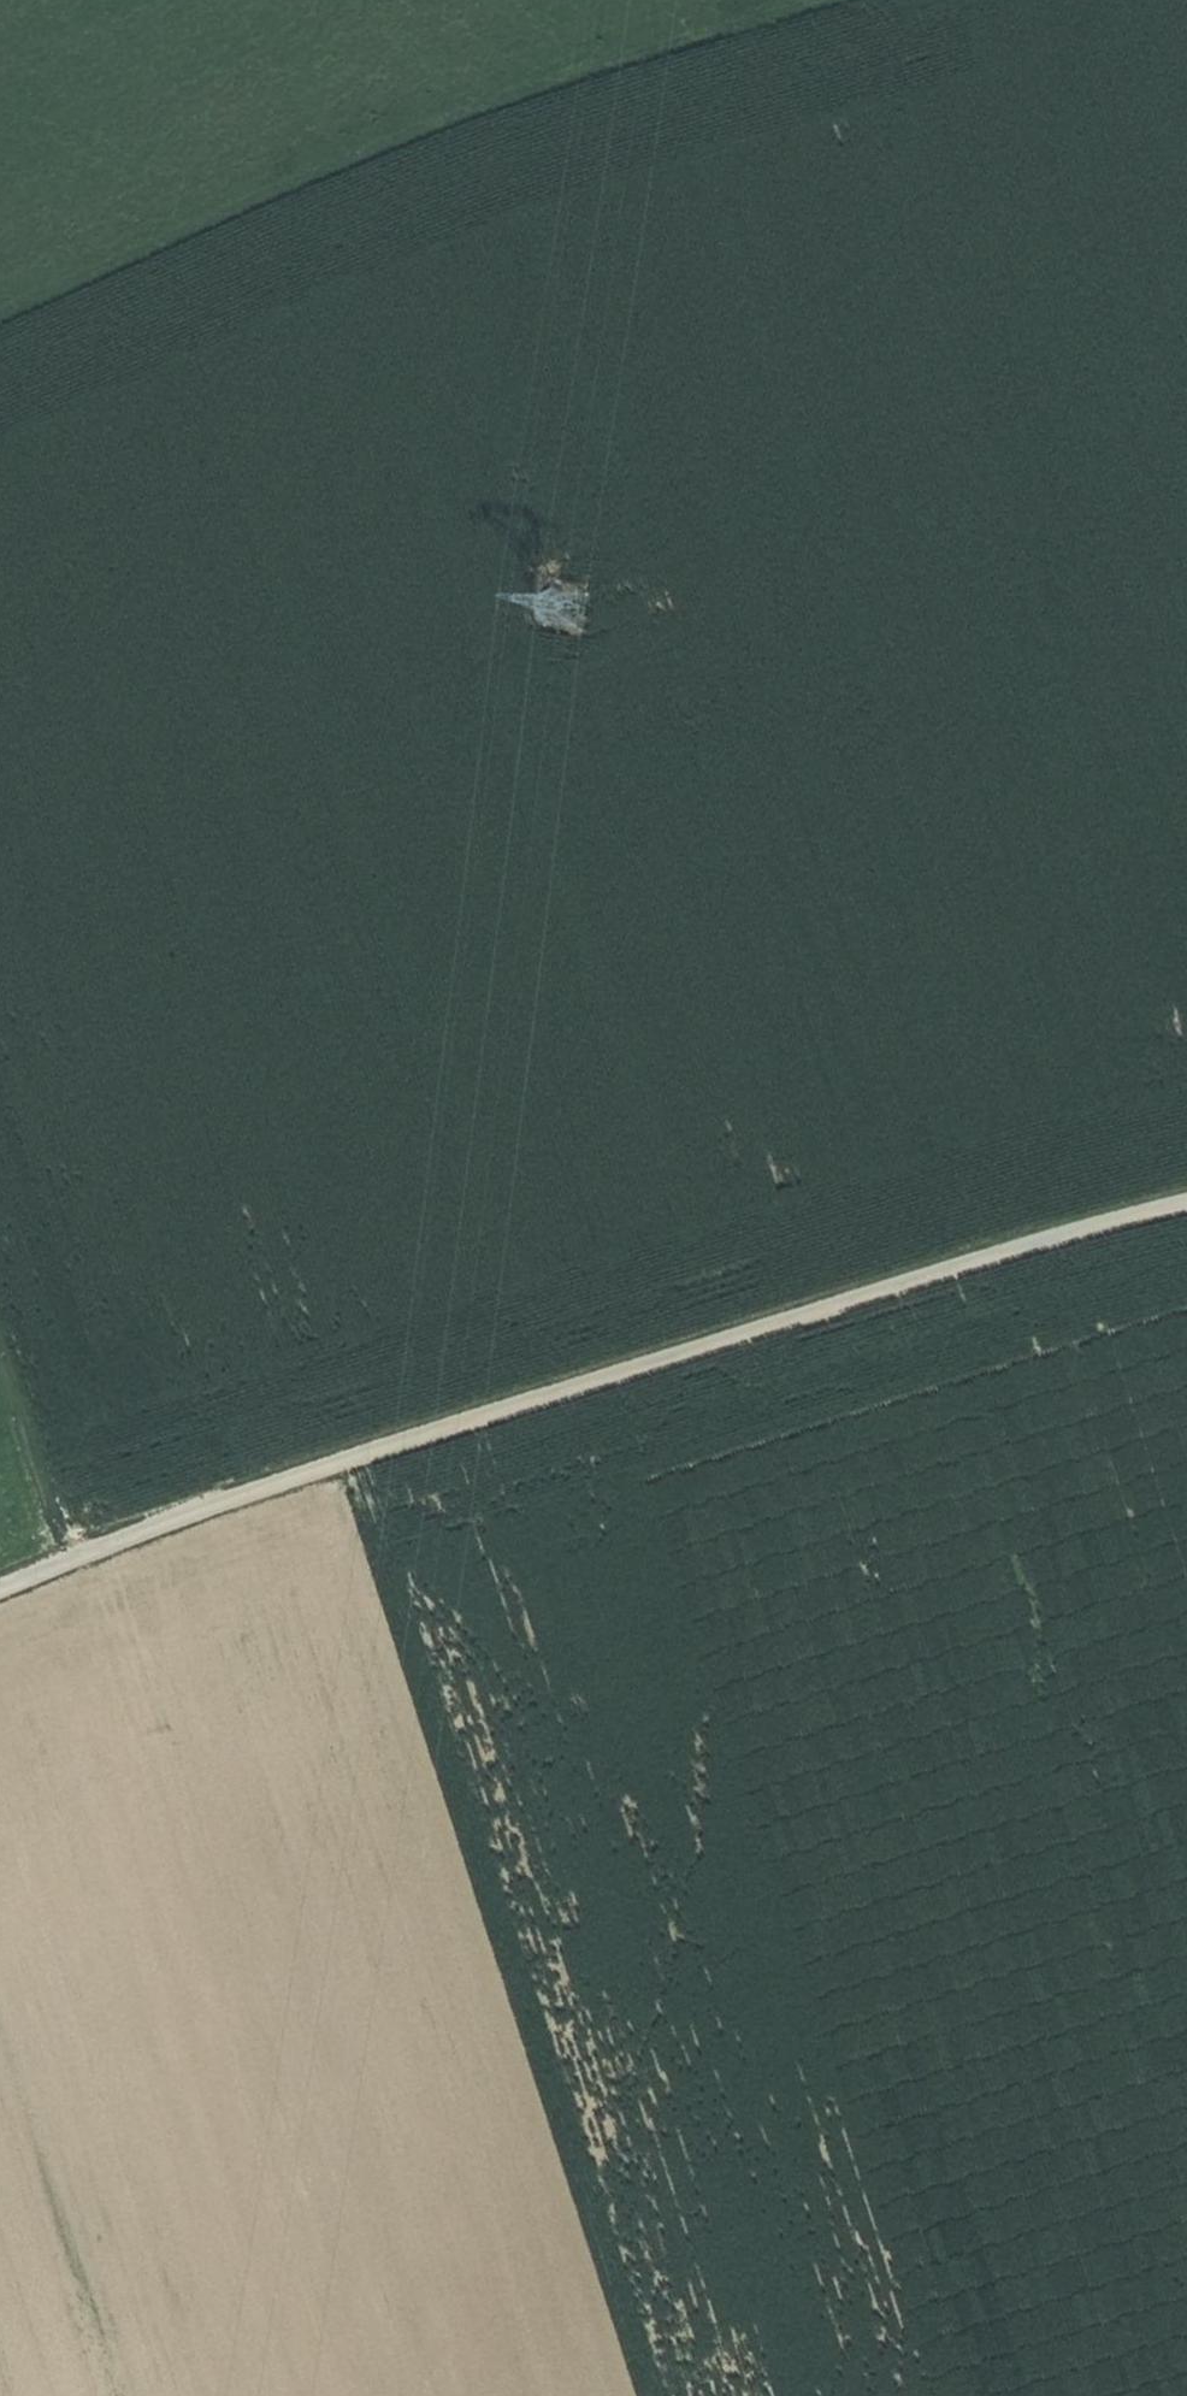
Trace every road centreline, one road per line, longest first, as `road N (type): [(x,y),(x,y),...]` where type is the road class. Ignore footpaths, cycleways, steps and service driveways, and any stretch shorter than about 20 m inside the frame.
road 1 (track): [(0,1598),(250,1499),(944,1274),(1186,1206)]
road 2 (track): [(75,1566),(0,1346)]

